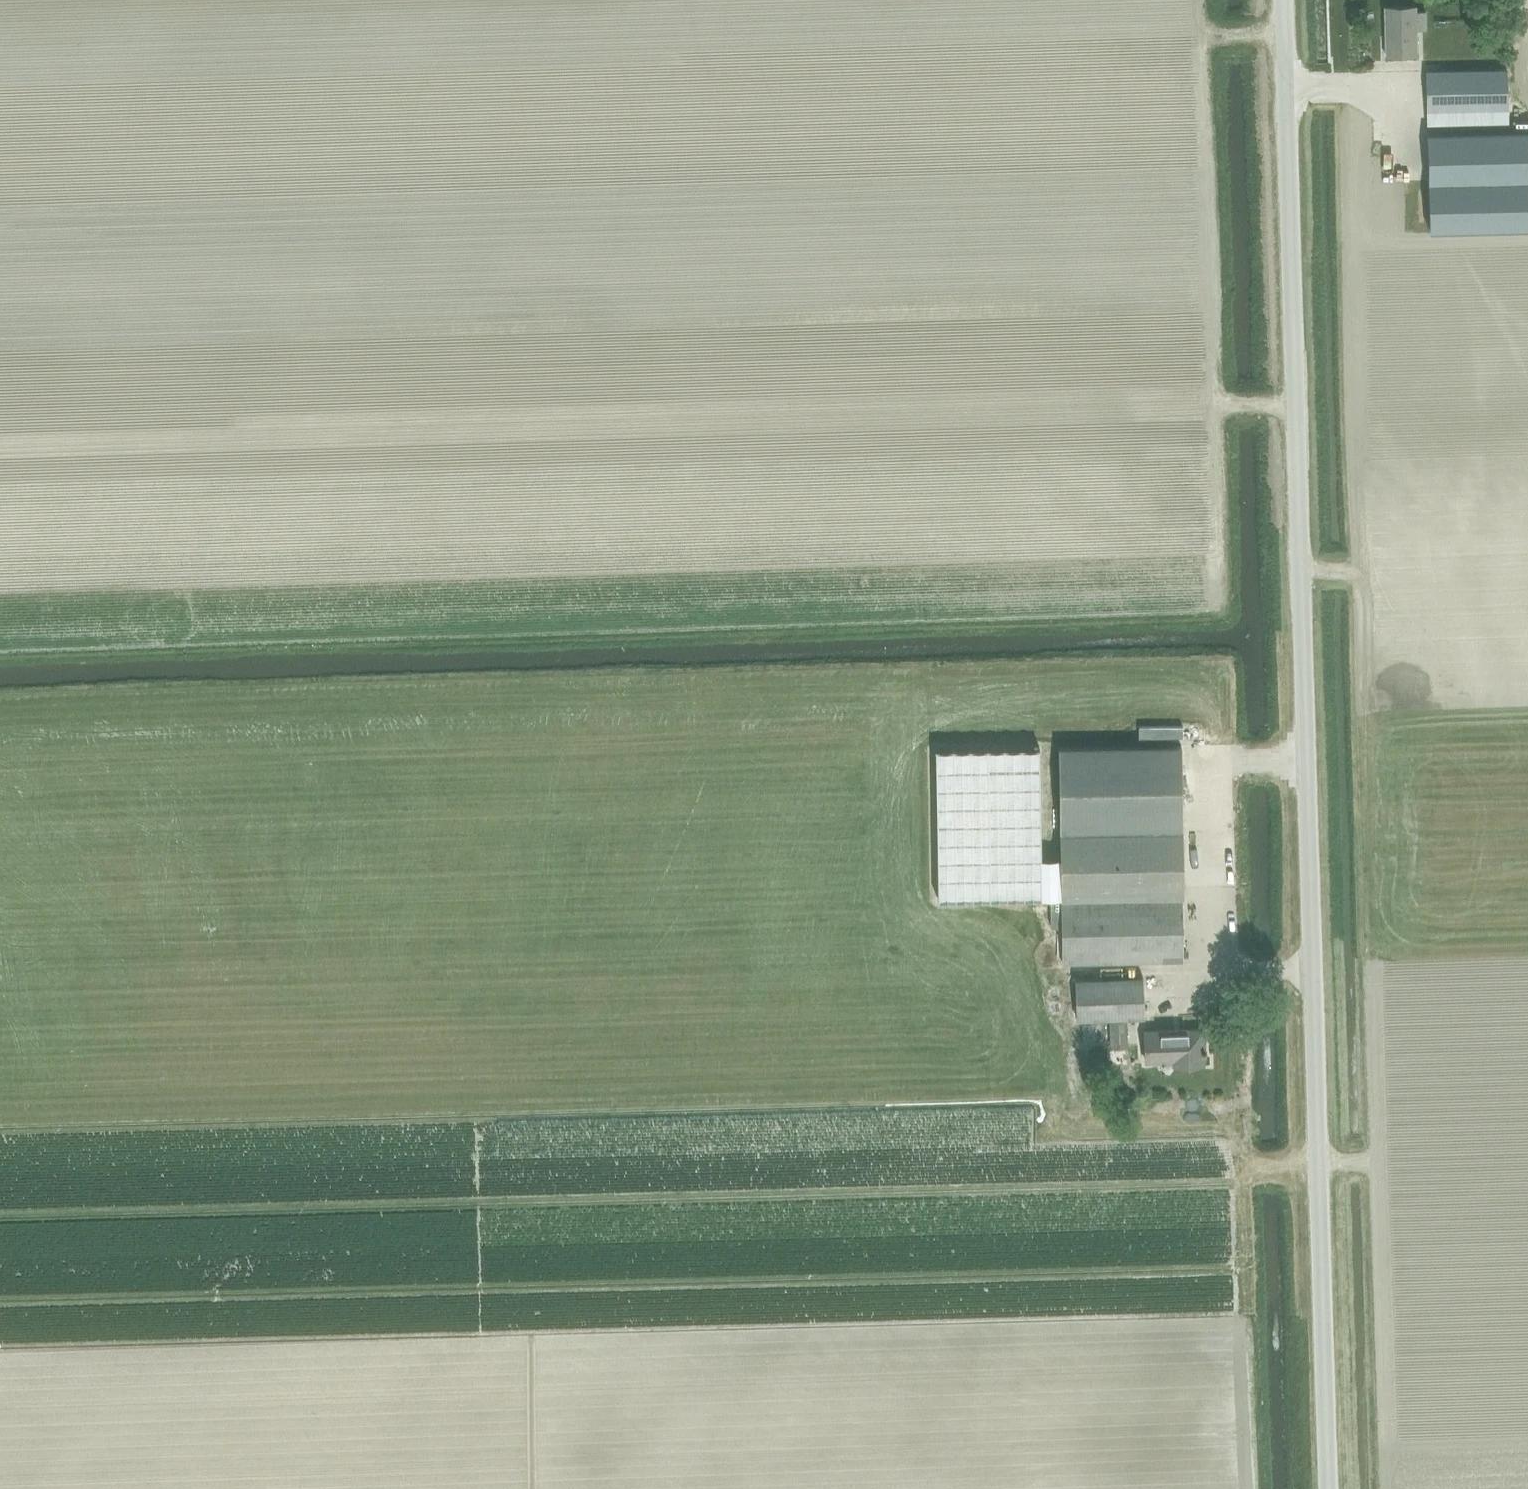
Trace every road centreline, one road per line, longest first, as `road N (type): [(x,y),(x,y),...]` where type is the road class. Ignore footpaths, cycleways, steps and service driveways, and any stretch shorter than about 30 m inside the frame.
road 1 (unclassified): [(1330,1488),(1285,0)]

